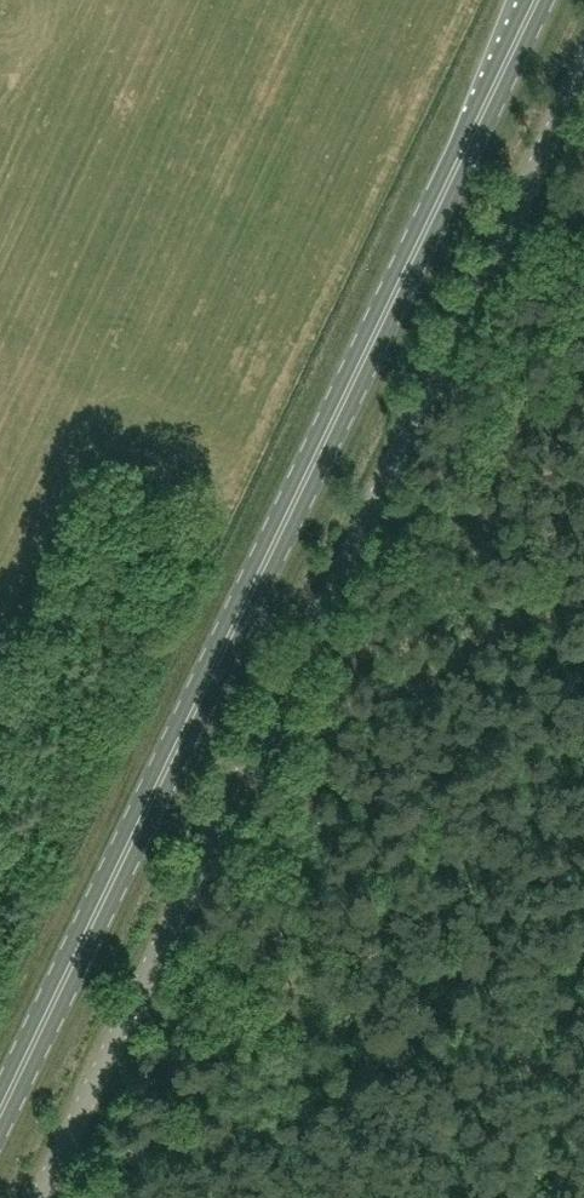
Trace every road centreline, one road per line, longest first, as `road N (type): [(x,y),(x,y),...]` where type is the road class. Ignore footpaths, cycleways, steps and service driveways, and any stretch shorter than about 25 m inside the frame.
road 1 (unclassified): [(36,1197),(583,64)]
road 2 (primary): [(0,1114),(533,0)]

